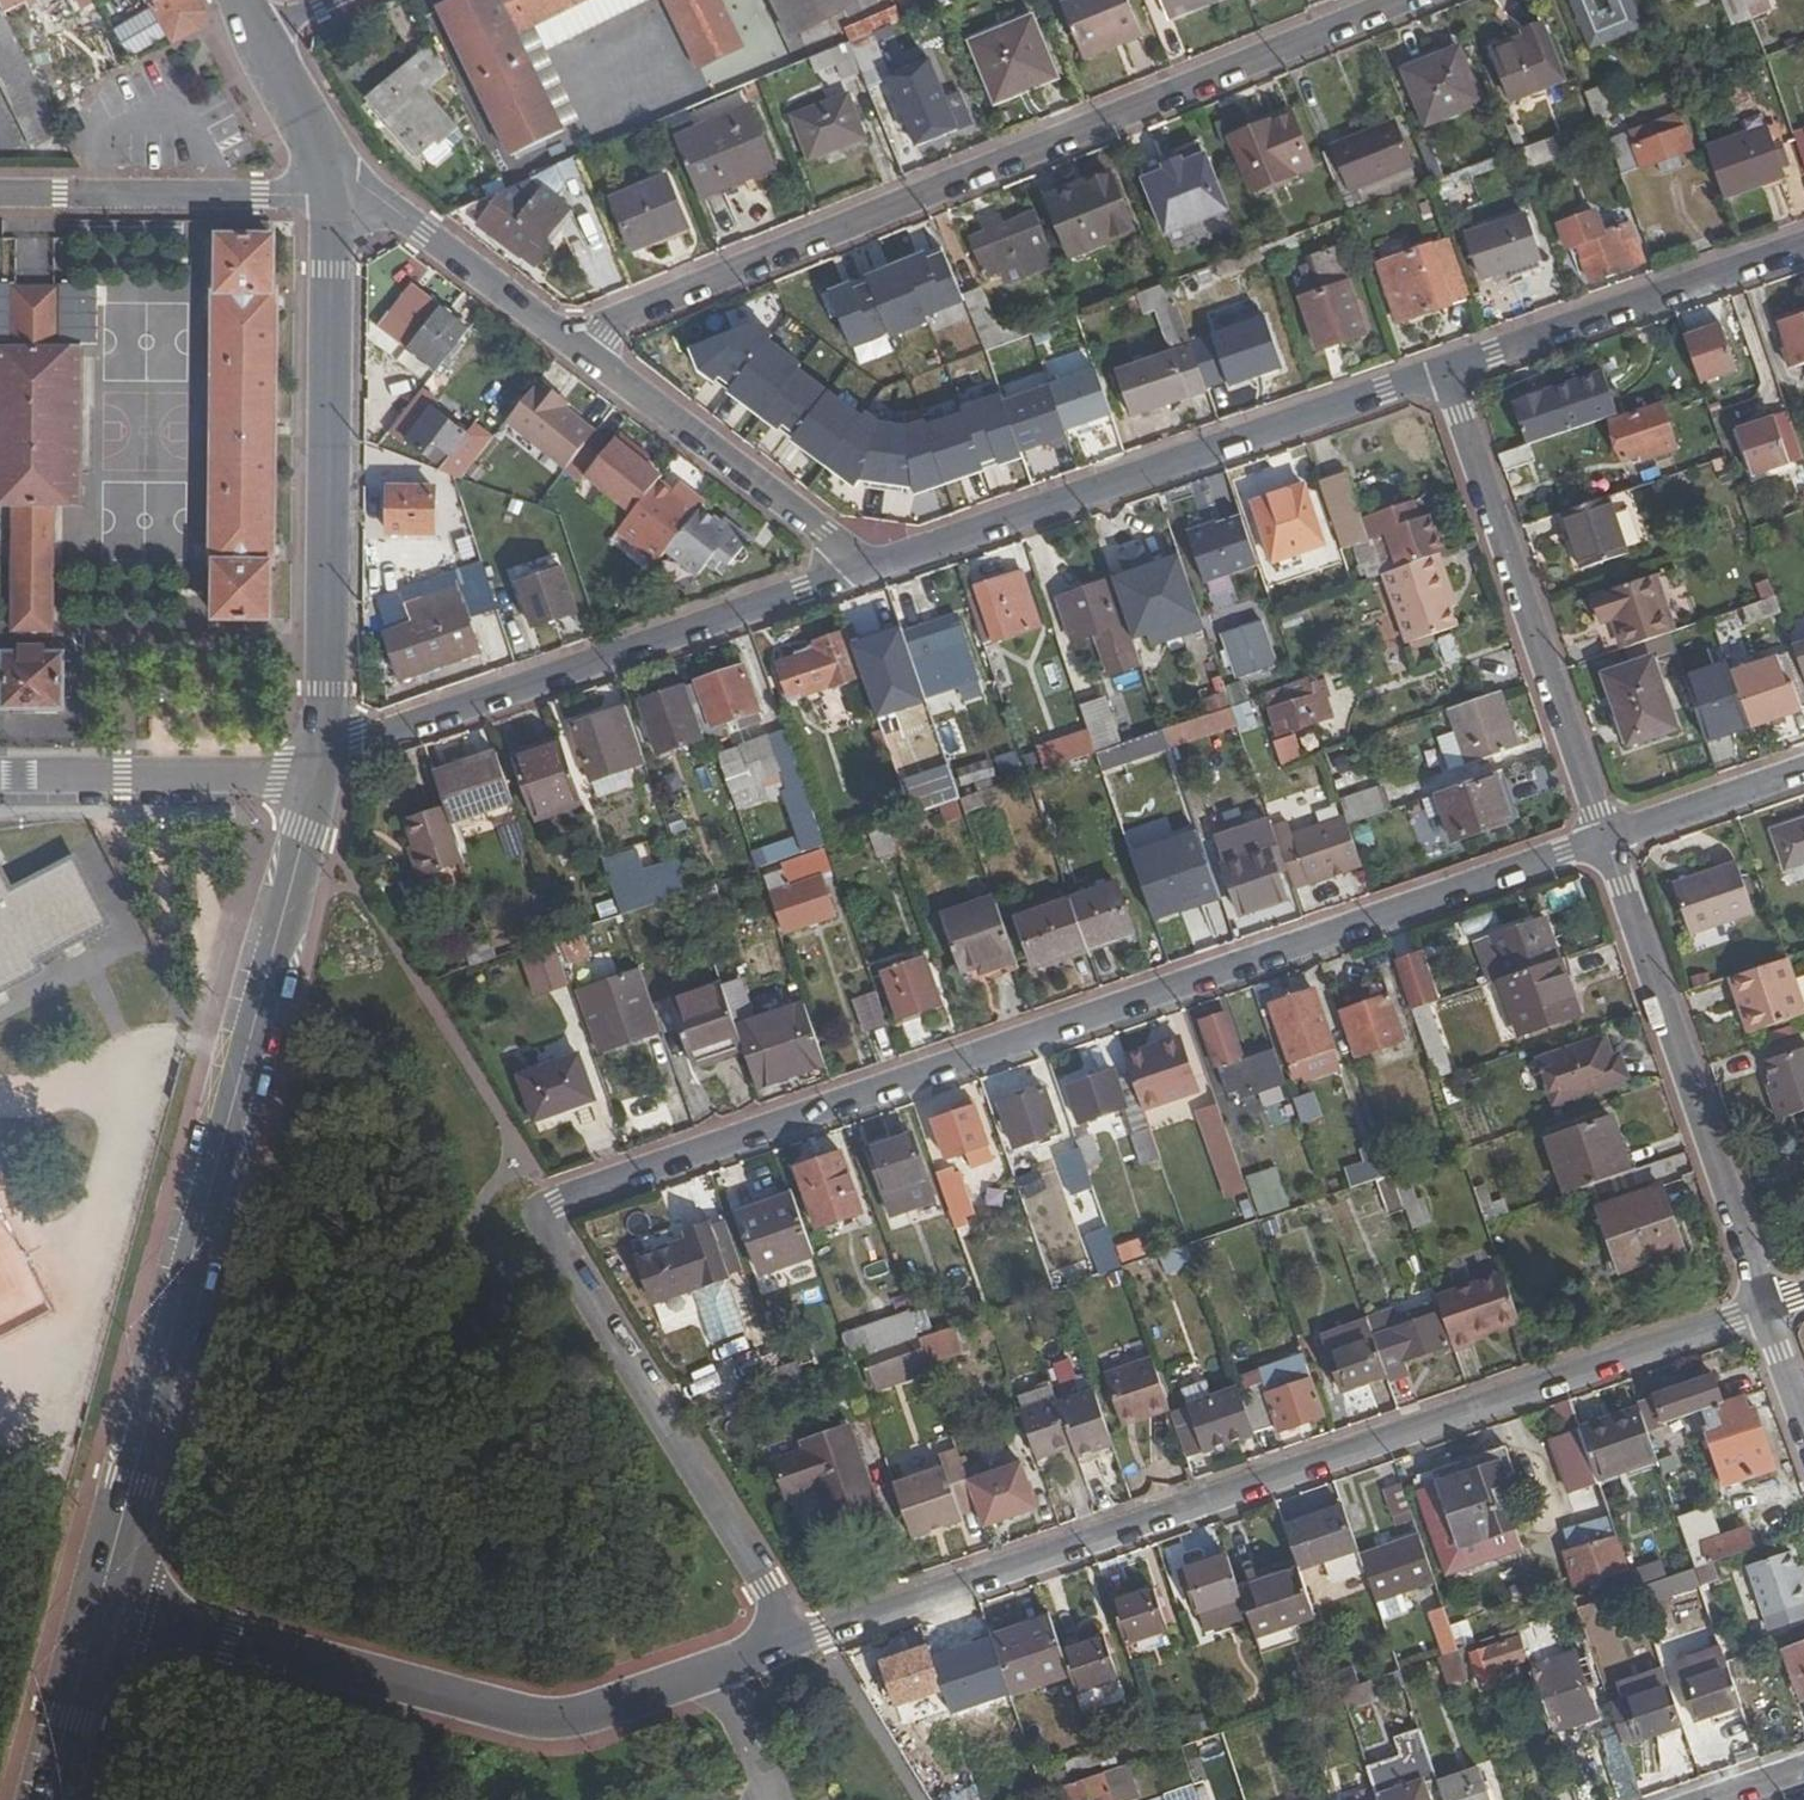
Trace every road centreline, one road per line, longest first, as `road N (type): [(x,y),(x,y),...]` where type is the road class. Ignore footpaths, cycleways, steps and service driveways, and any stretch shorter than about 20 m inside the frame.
road 1 (residential): [(801,1643),(538,1228),(545,1205),(1612,847)]
road 2 (residential): [(801,1643),(1764,1308)]
road 3 (residential): [(1387,0),(631,306),(584,349)]
road 4 (tertiary): [(99,1607),(319,757)]
road 5 (residential): [(99,1607),(545,1712),(585,1713),(801,1643)]
road 6 (residential): [(867,569),(1450,367)]
road 7 (residential): [(319,757),(867,569)]
road 8 (tertiary): [(319,757),(327,688),(328,194)]
road 9 (residential): [(1612,847),(1450,367)]
road 10 (residential): [(1764,1308),(1612,847)]
road 11 (residential): [(1450,367),(1803,245)]
road 12 (residential): [(867,569),(584,349)]
road 13 (unclassified): [(328,194),(0,191)]
road 14 (unclassified): [(0,776),(278,775),(319,757)]
road 15 (residential): [(584,349),(424,230),(328,194)]
road 16 (residential): [(1612,847),(1803,779)]
road 17 (tertiary): [(47,1799),(99,1607)]
road 18 (tertiary): [(328,194),(315,135),(261,39)]

